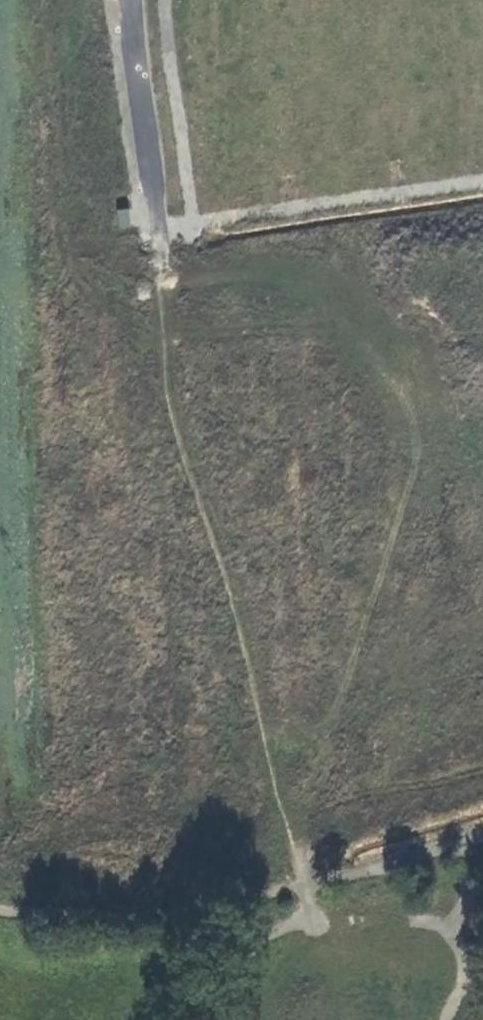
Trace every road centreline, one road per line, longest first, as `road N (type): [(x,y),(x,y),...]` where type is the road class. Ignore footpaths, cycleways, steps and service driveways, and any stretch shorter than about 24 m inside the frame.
road 1 (residential): [(375,694),(349,369),(0,426)]
road 2 (residential): [(0,563),(161,543),(186,621),(14,649)]
road 3 (residential): [(51,783),(375,694)]
road 4 (residential): [(0,233),(157,210),(144,77)]
road 5 (residential): [(0,57),(144,77)]
road 6 (residential): [(14,649),(51,783)]

